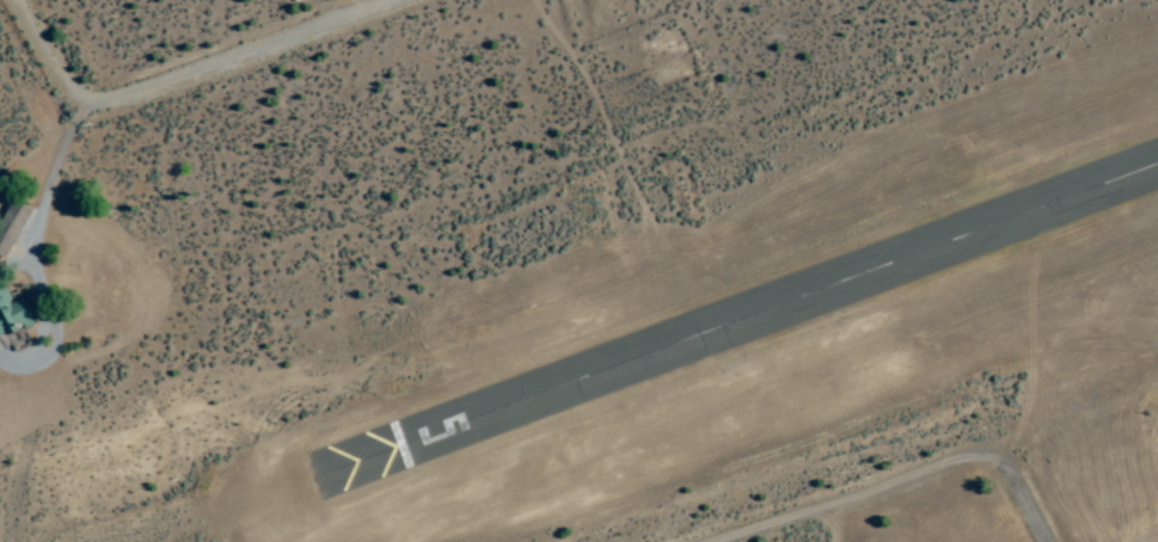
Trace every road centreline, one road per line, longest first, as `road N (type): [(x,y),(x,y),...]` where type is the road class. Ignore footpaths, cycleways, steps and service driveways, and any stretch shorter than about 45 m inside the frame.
road 1 (residential): [(22,0),(54,61),(103,92),(125,92),(380,0)]
road 2 (residential): [(724,541),(979,458),(1007,473),(1047,541)]

